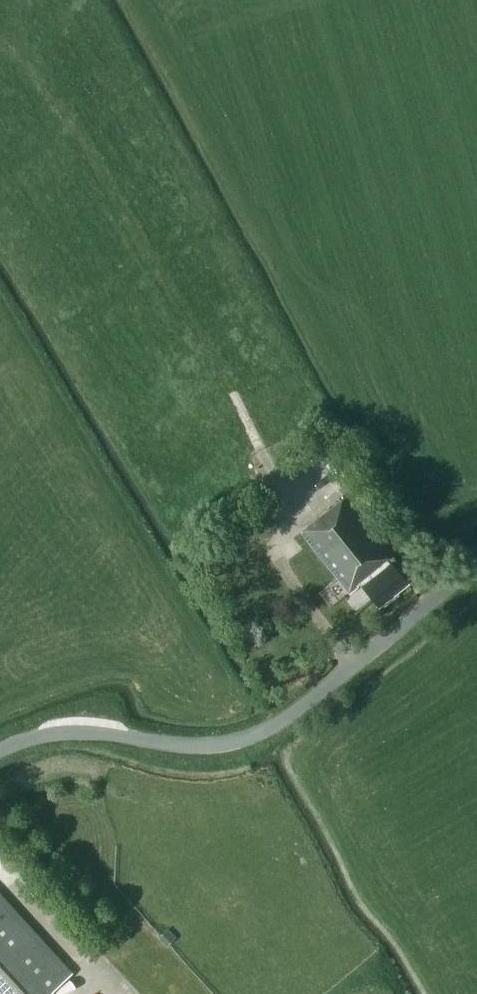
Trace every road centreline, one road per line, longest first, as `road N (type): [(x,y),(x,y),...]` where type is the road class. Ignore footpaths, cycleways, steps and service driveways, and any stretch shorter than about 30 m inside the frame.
road 1 (unclassified): [(0,754),(63,729),(197,746),(254,739),(299,716),(476,569)]

